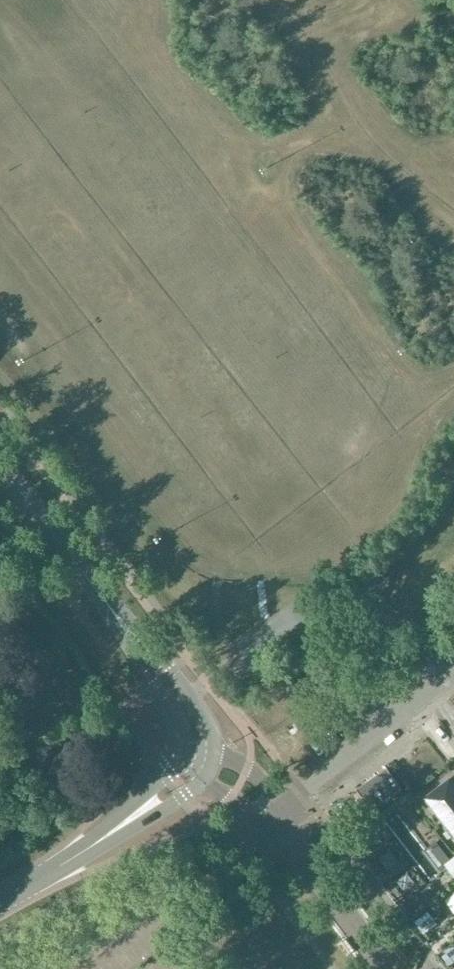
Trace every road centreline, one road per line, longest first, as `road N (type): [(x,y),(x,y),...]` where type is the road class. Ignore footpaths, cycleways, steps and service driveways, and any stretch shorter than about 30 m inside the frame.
road 1 (unclassified): [(269,813),(453,674)]
road 2 (tertiary): [(385,968),(269,813)]
road 3 (tertiary): [(215,755),(202,710),(121,610),(109,606)]
road 4 (tertiary): [(109,606),(0,464)]
road 5 (tertiary): [(109,606),(176,719),(178,753)]
road 6 (tertiary): [(98,842),(114,841),(201,782)]
road 7 (tertiary): [(178,753),(98,842)]

